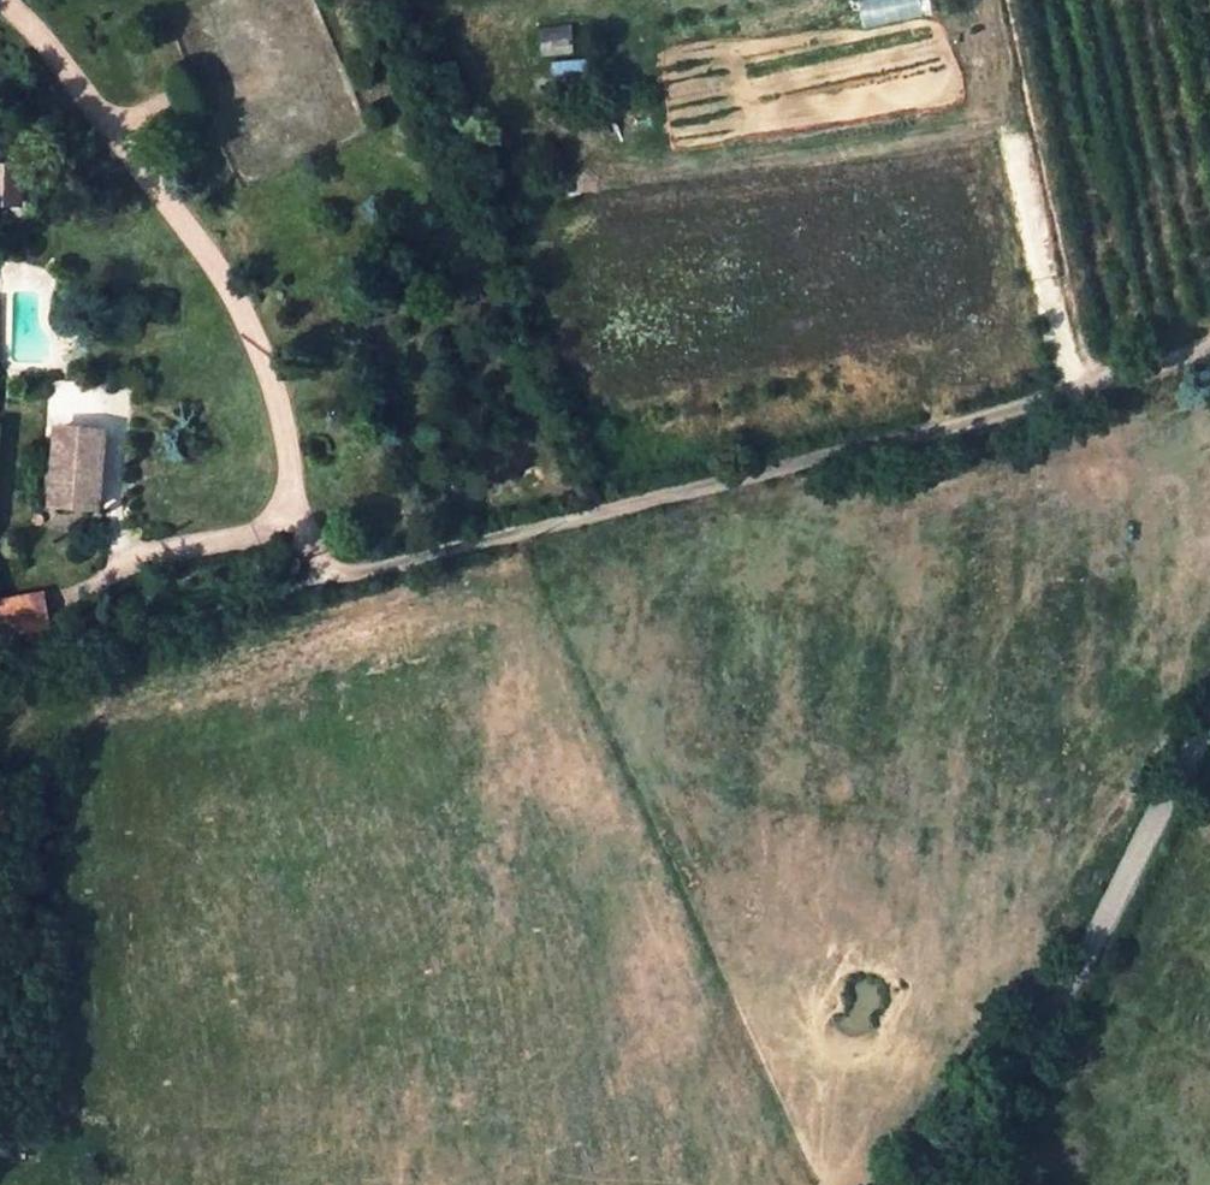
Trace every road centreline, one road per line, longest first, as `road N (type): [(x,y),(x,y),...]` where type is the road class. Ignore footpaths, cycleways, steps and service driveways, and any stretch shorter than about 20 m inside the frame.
road 1 (track): [(1209,345),(1106,385),(327,581),(0,653)]
road 2 (unclassified): [(1209,724),(996,1098),(901,1184)]

